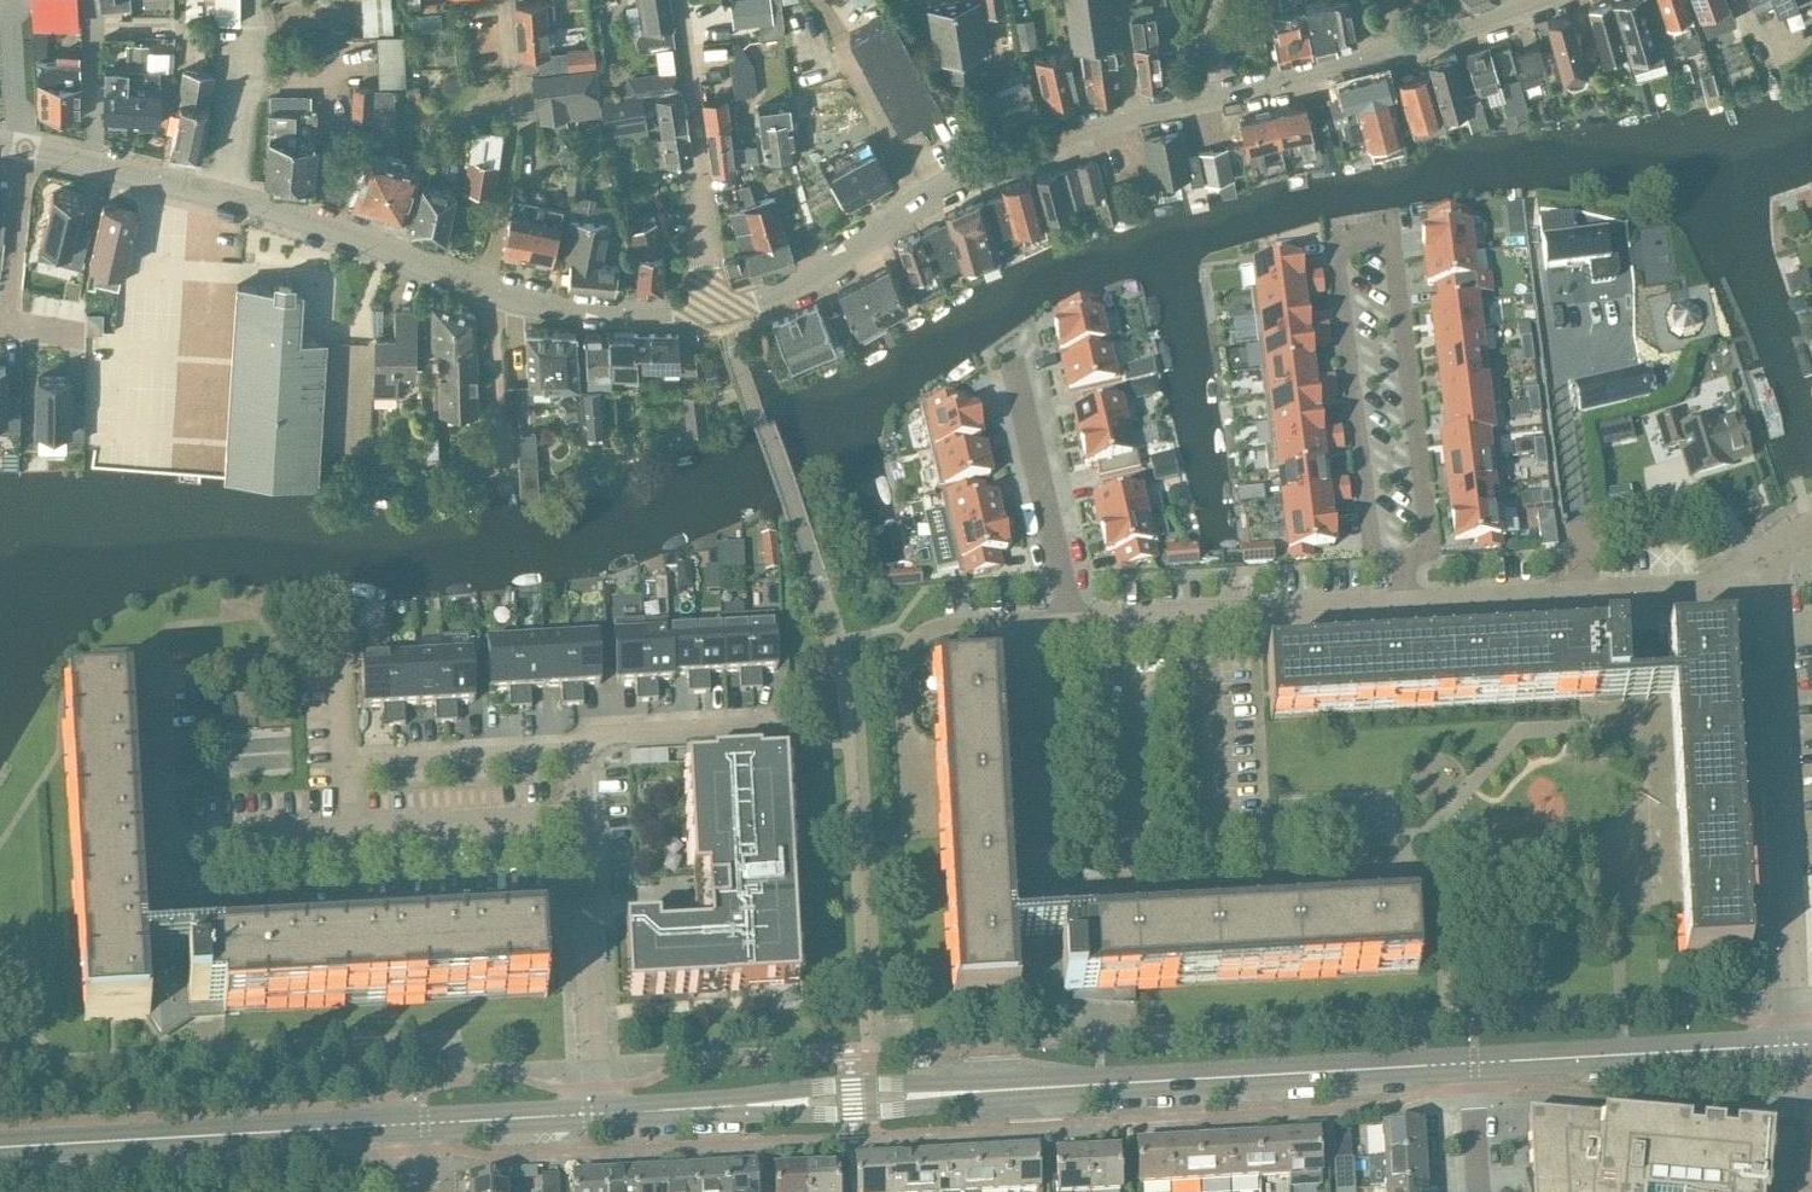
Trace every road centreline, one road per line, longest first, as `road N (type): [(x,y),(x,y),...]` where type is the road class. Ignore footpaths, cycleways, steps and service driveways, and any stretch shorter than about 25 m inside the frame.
road 1 (tertiary): [(594,1119),(1472,1067)]
road 2 (tertiary): [(718,313),(538,300),(0,142)]
road 3 (residential): [(1405,563),(1374,547),(1333,244),(1389,236),(1430,538)]
road 4 (tertiary): [(1217,95),(1074,126),(952,182),(853,256),(718,313)]
road 5 (residential): [(1214,884),(1034,890),(1022,624),(1077,621)]
road 6 (residential): [(170,844),(173,896),(213,931),(584,915)]
road 7 (residential): [(1789,1052),(1794,968),(1777,590)]
road 8 (residential): [(1660,834),(1636,866),(1214,884)]
road 9 (tertiary): [(0,1151),(421,1128)]
road 10 (residential): [(1410,608),(1777,590)]
road 11 (tertiary): [(1527,0),(1439,35),(1217,95)]
road 12 (tertiary): [(1472,1067),(1789,1052)]
road 13 (residential): [(718,313),(682,0)]
road 14 (residential): [(1214,884),(1208,615)]
road 15 (residential): [(1020,367),(1077,621)]
road 16 (residential): [(579,823),(349,835)]
road 17 (residential): [(575,754),(346,770)]
road 18 (residential): [(575,754),(610,733),(787,726)]
road 19 (residential): [(594,1119),(584,915)]
road 20 (residential): [(1208,615),(1410,608)]
road 21 (residential): [(170,844),(163,655)]
road 22 (residential): [(349,835),(170,844)]
road 23 (tertiary): [(421,1128),(594,1119)]
road 24 (residential): [(346,770),(337,624)]
road 25 (residential): [(1077,621),(1208,615)]
road 26 (residential): [(1478,1191),(1472,1067)]

